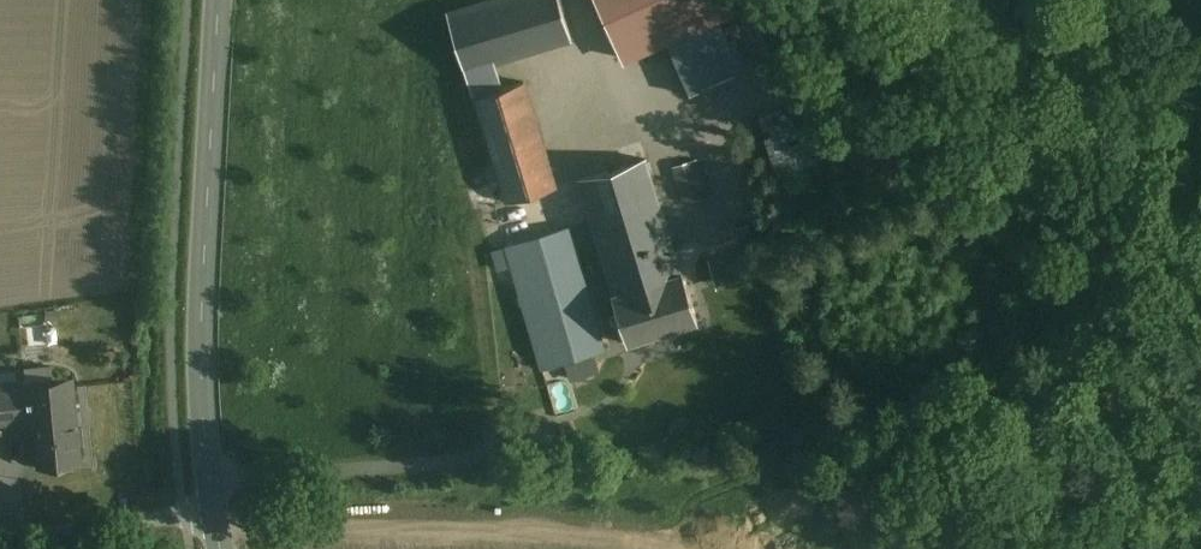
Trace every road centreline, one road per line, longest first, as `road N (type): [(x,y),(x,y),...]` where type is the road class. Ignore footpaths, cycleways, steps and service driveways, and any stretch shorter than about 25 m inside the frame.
road 1 (tertiary): [(221,0),(201,360),(213,512)]
road 2 (residential): [(213,512),(0,539)]

